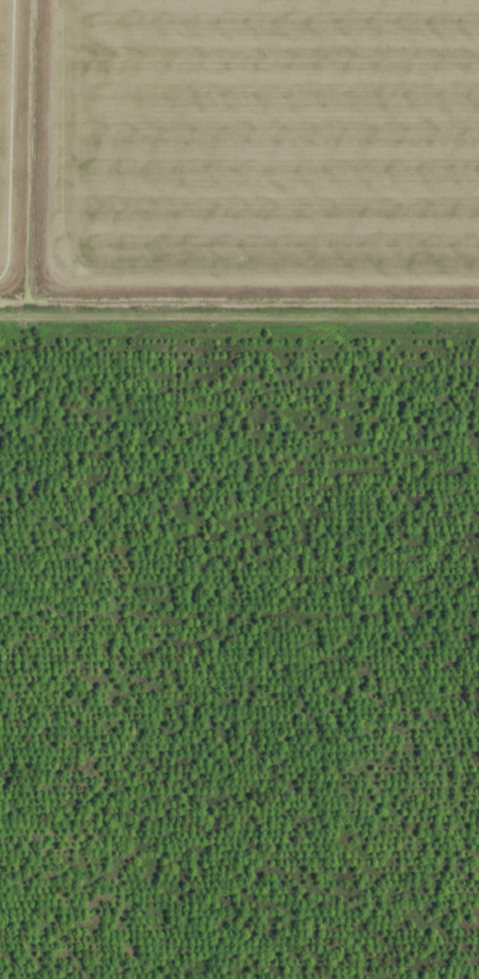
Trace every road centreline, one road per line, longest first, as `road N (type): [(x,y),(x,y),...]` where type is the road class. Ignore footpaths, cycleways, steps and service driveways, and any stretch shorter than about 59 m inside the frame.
road 1 (track): [(478,347),(0,339)]
road 2 (track): [(27,339),(34,0)]

